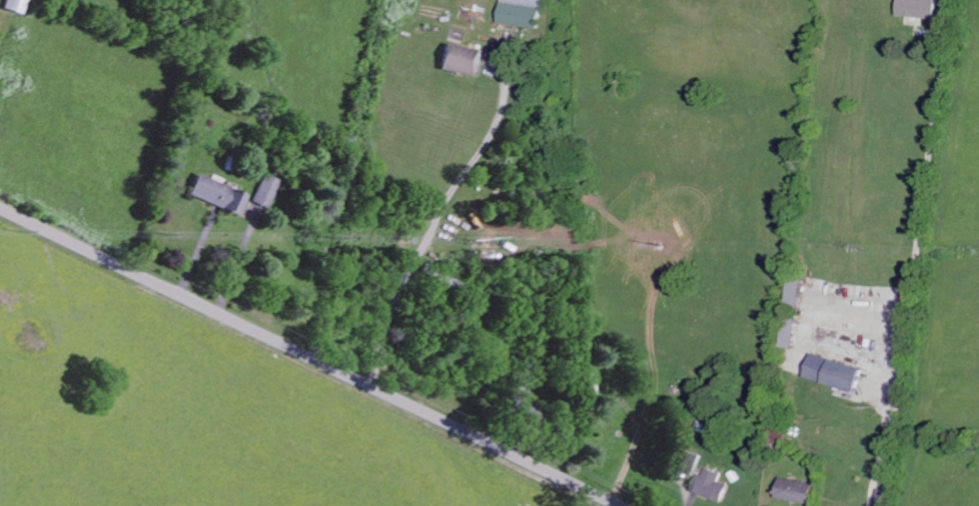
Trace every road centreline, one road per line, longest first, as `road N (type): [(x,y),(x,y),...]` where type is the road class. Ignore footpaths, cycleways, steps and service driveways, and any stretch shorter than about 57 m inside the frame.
road 1 (residential): [(0,207),(625,505)]

